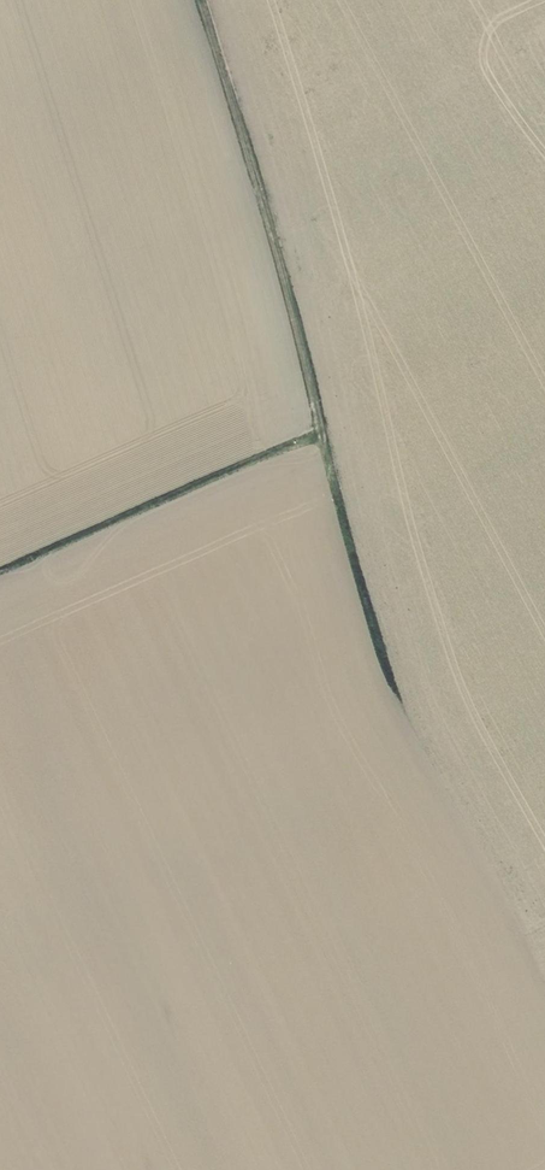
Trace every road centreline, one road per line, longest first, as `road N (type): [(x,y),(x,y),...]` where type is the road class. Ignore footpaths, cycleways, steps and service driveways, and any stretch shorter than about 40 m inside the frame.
road 1 (track): [(200,0),(285,277),(320,427)]

